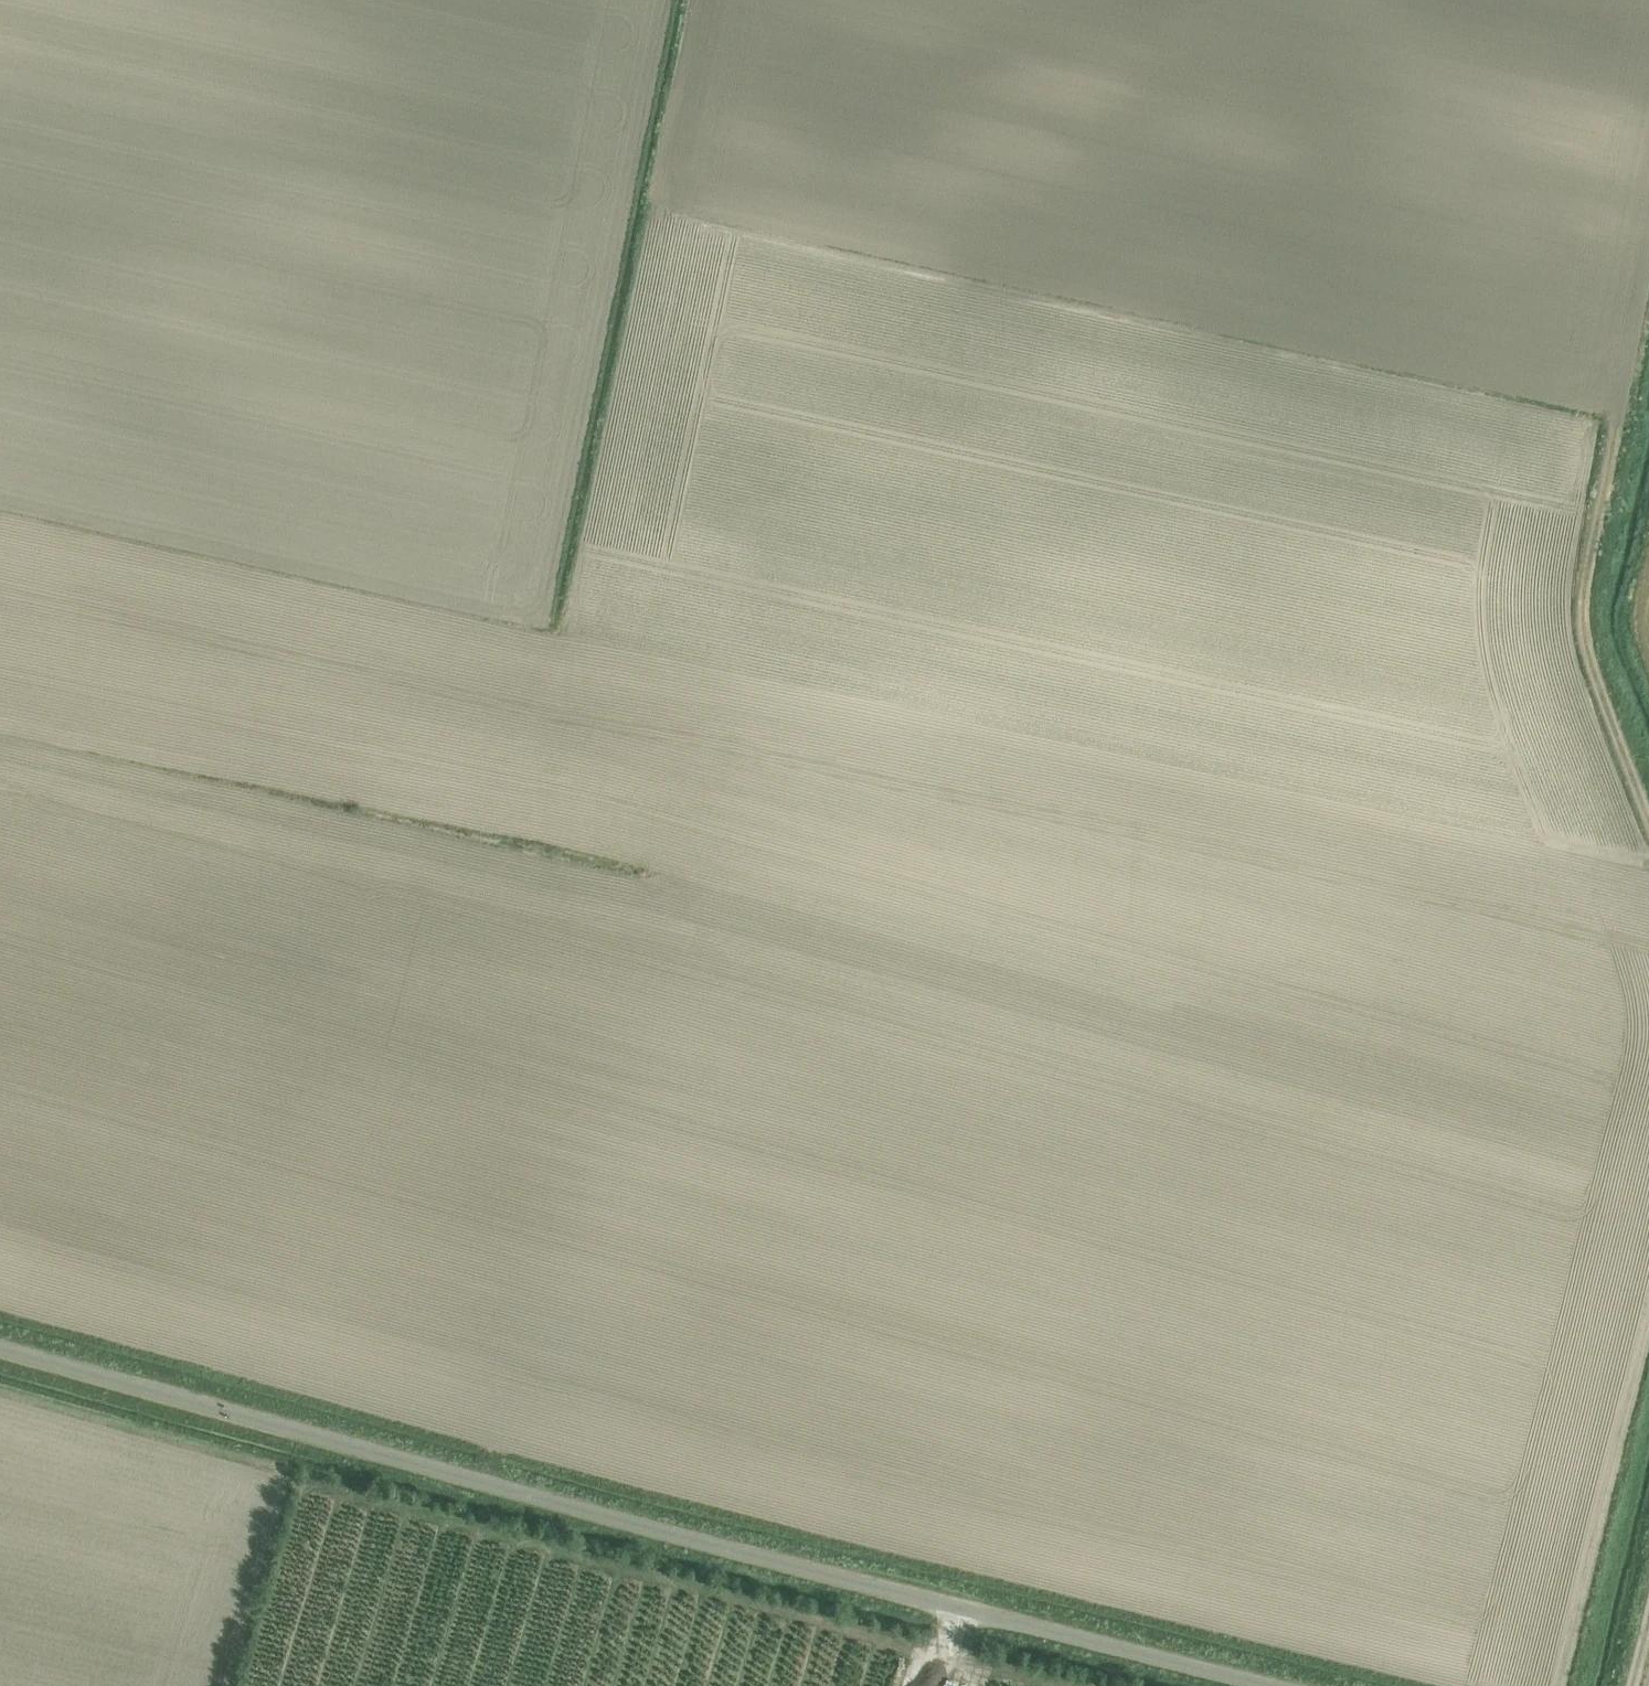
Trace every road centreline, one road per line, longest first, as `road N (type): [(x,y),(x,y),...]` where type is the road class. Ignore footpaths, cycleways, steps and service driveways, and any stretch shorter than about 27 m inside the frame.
road 1 (unclassified): [(1279,1685),(827,1575),(0,1349)]

